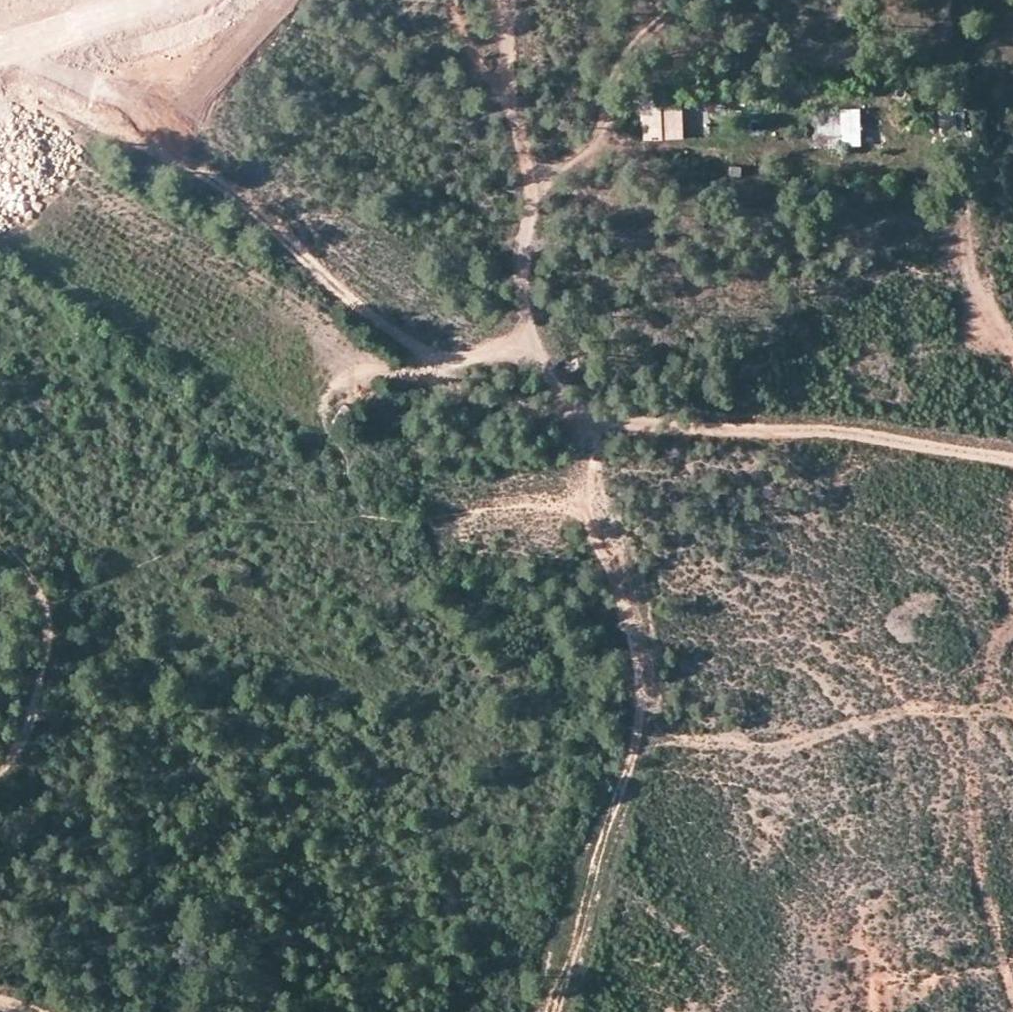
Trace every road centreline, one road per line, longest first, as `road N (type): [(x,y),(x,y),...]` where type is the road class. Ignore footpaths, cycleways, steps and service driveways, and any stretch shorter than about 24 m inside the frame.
road 1 (track): [(234,0),(211,56),(200,120),(230,195),(424,357),(456,362),(539,339),(567,417)]
road 2 (track): [(567,417),(602,542),(646,638),(655,699),(594,864),(551,1011)]
road 3 (track): [(567,417),(859,434),(1012,462)]
road 4 (track): [(506,0),(528,191),(525,280),(539,339)]

